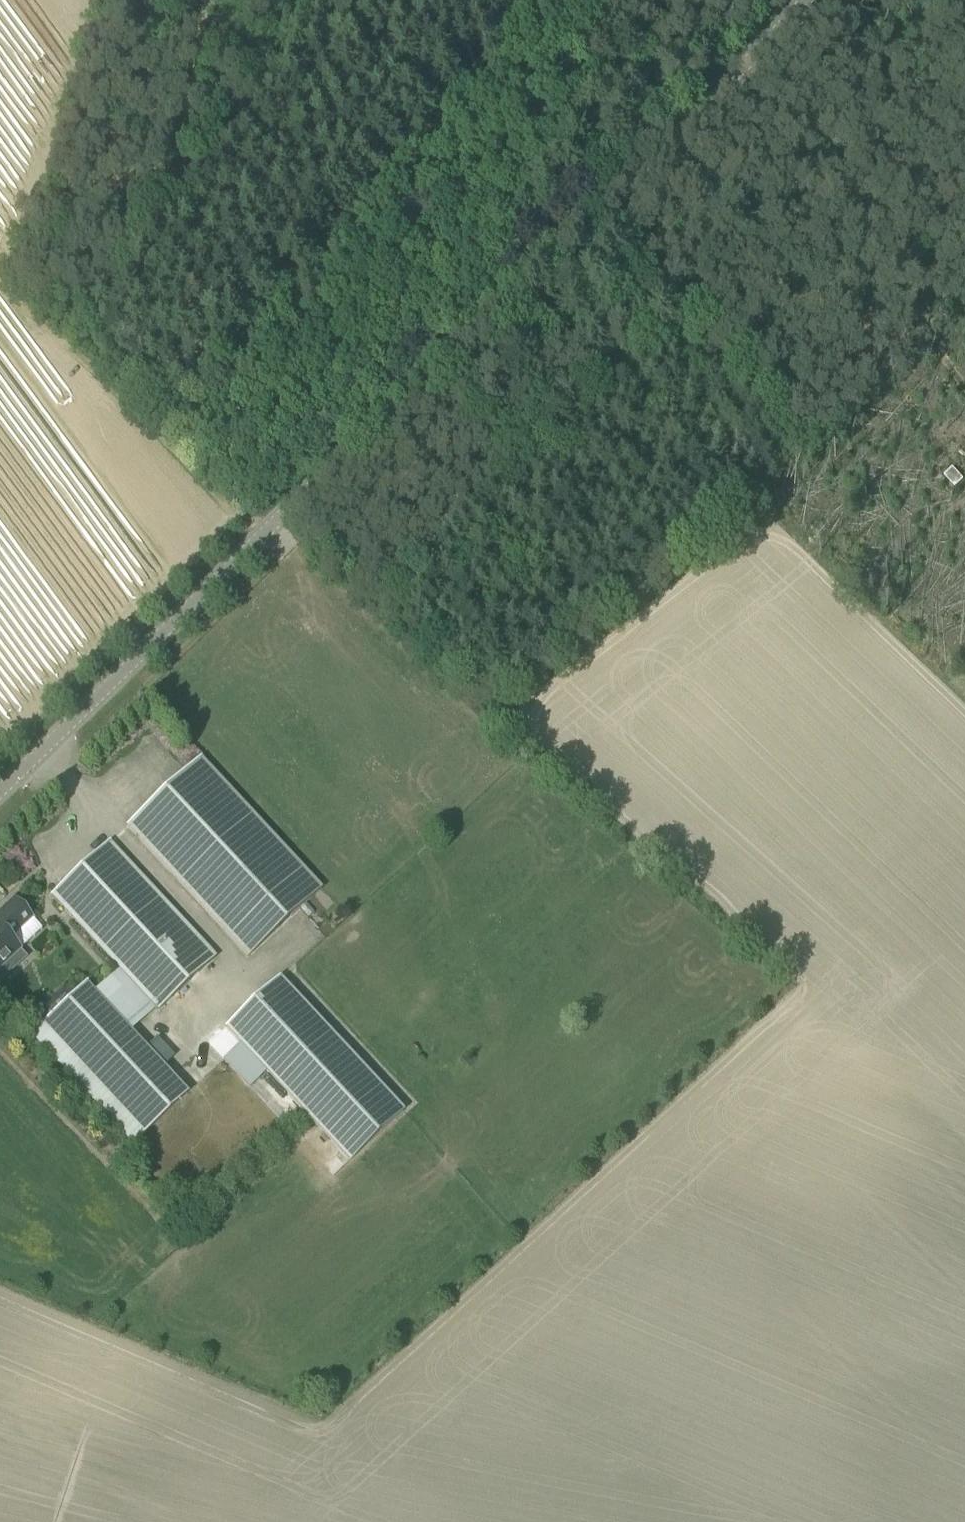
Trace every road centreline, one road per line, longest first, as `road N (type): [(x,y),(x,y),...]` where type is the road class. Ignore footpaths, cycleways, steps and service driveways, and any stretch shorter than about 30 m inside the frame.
road 1 (unclassified): [(0,793),(805,0)]

